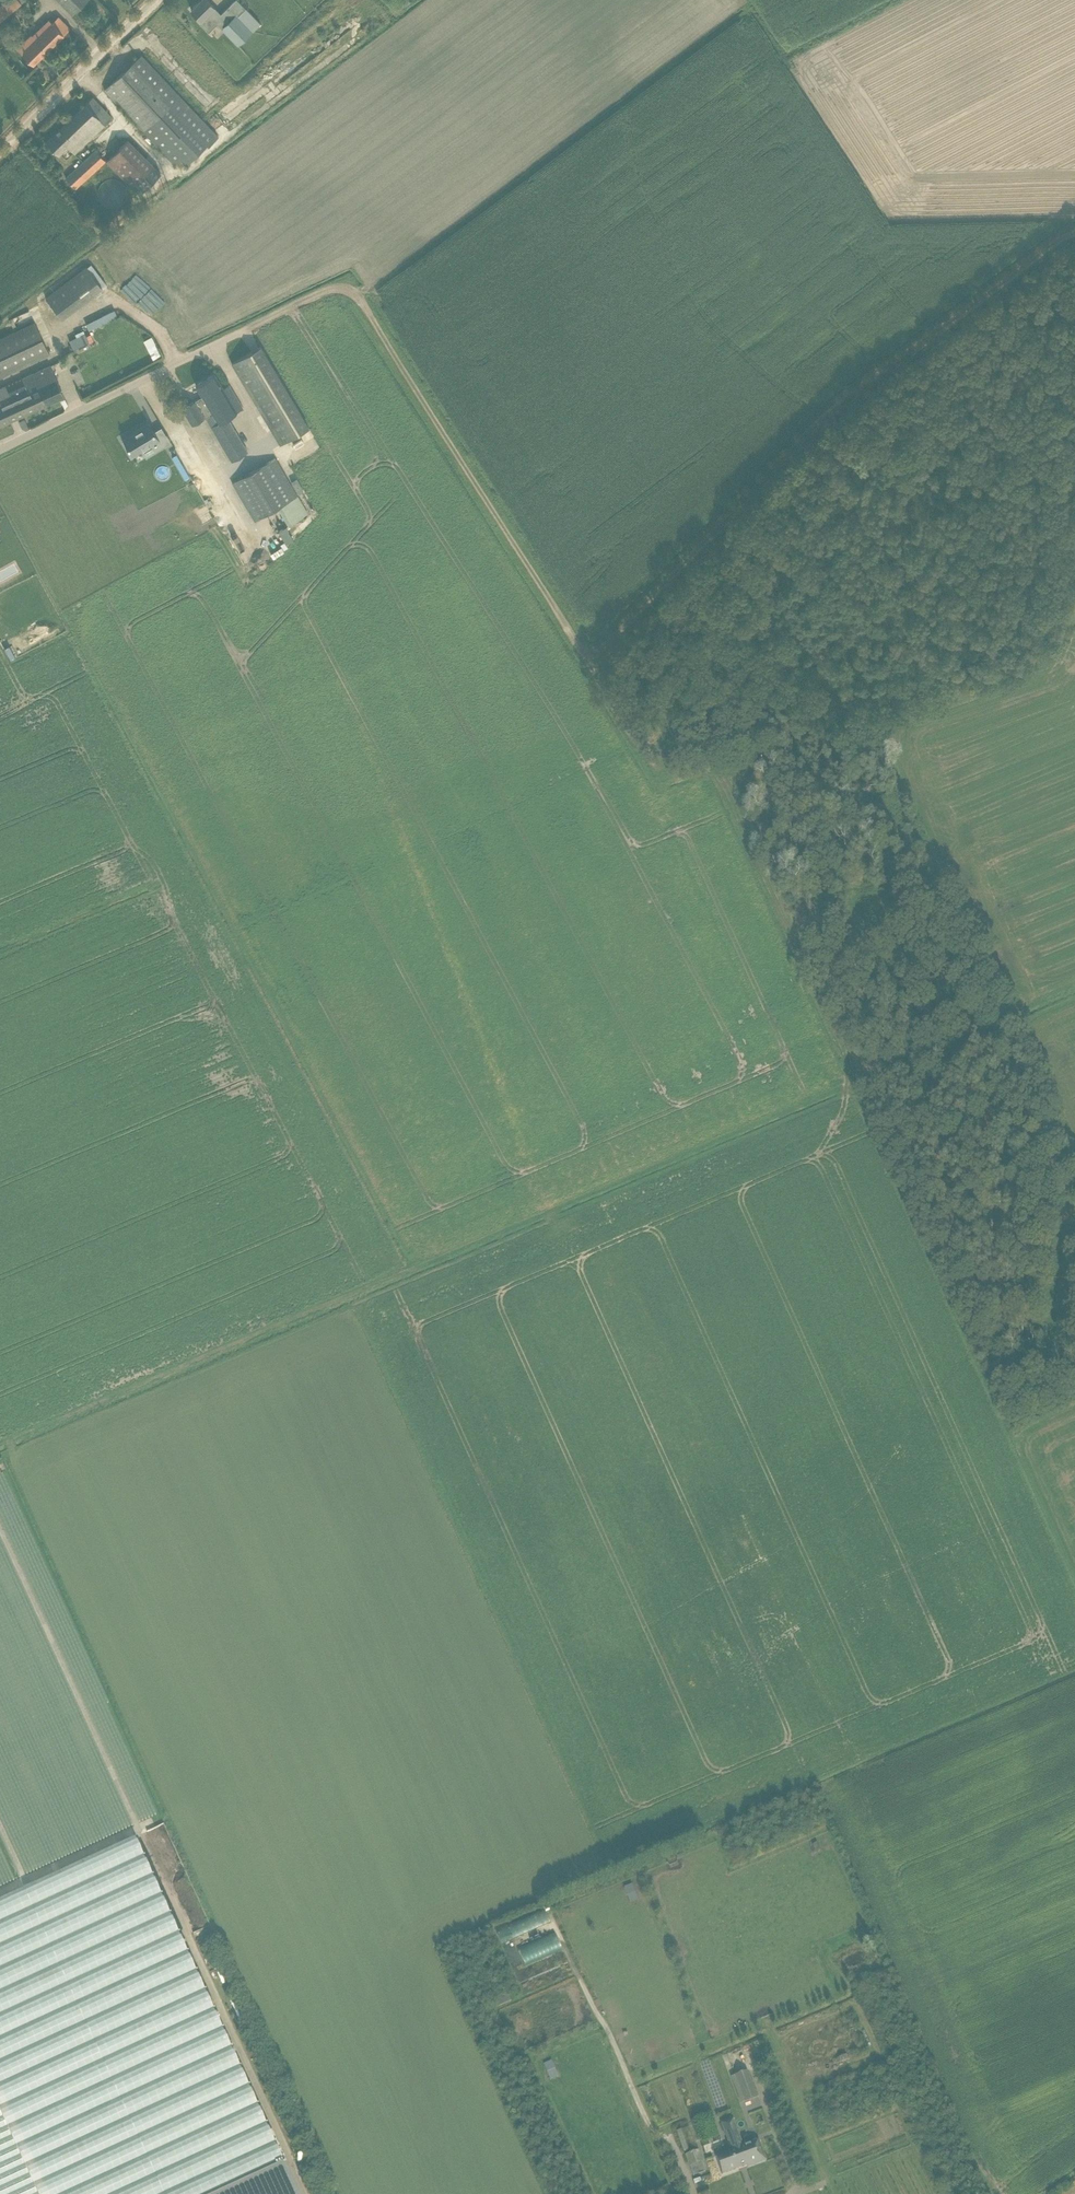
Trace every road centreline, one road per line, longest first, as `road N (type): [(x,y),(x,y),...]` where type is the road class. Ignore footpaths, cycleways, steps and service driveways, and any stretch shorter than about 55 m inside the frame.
road 1 (track): [(234,334),(318,292),(357,295),(584,651),(594,653),(830,412),(1074,235)]
road 2 (track): [(587,652),(642,749),(714,764),(726,779),(848,1060),(846,1104)]
road 3 (residential): [(0,448),(234,334)]
road 4 (unclassified): [(0,149),(153,0)]
road 5 (track): [(825,2184),(775,2054)]

